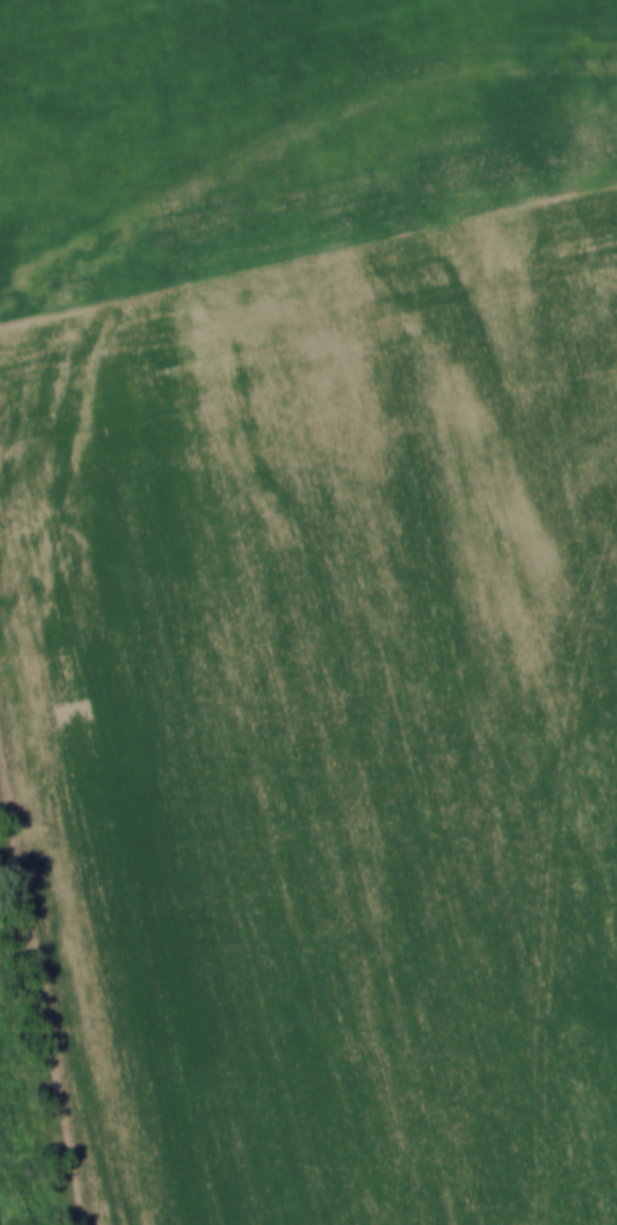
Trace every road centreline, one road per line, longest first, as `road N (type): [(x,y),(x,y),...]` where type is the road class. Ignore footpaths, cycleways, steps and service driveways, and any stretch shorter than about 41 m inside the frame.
road 1 (track): [(0,312),(402,104),(447,89),(616,70)]

